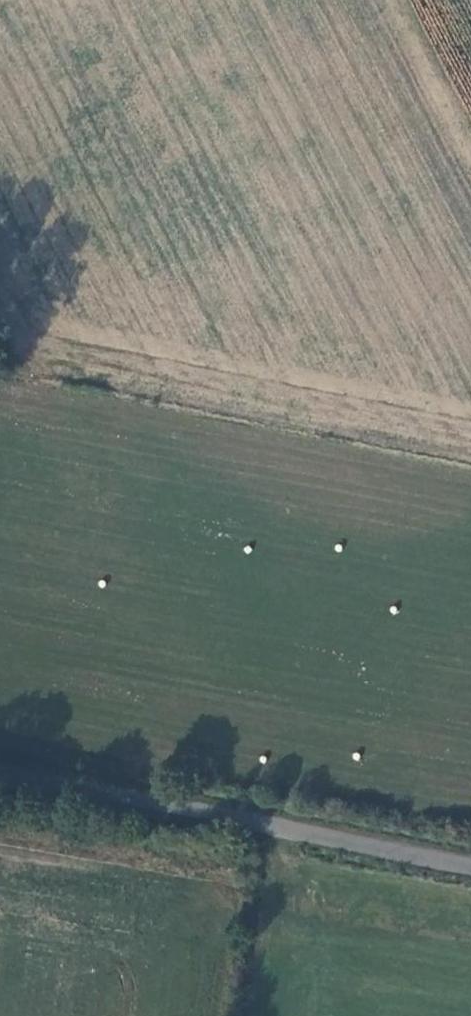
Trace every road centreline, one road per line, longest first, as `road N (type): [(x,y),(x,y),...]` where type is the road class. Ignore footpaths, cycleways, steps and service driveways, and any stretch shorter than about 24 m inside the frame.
road 1 (unclassified): [(470,869),(0,772)]

